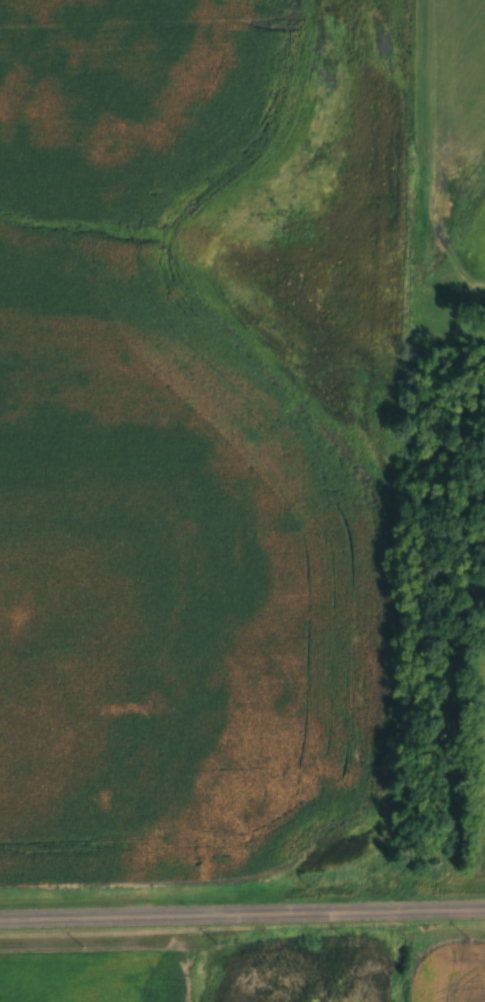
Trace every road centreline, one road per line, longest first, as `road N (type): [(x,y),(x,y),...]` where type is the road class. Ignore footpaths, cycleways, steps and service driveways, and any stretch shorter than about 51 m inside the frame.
road 1 (tertiary): [(484,901),(0,914)]

